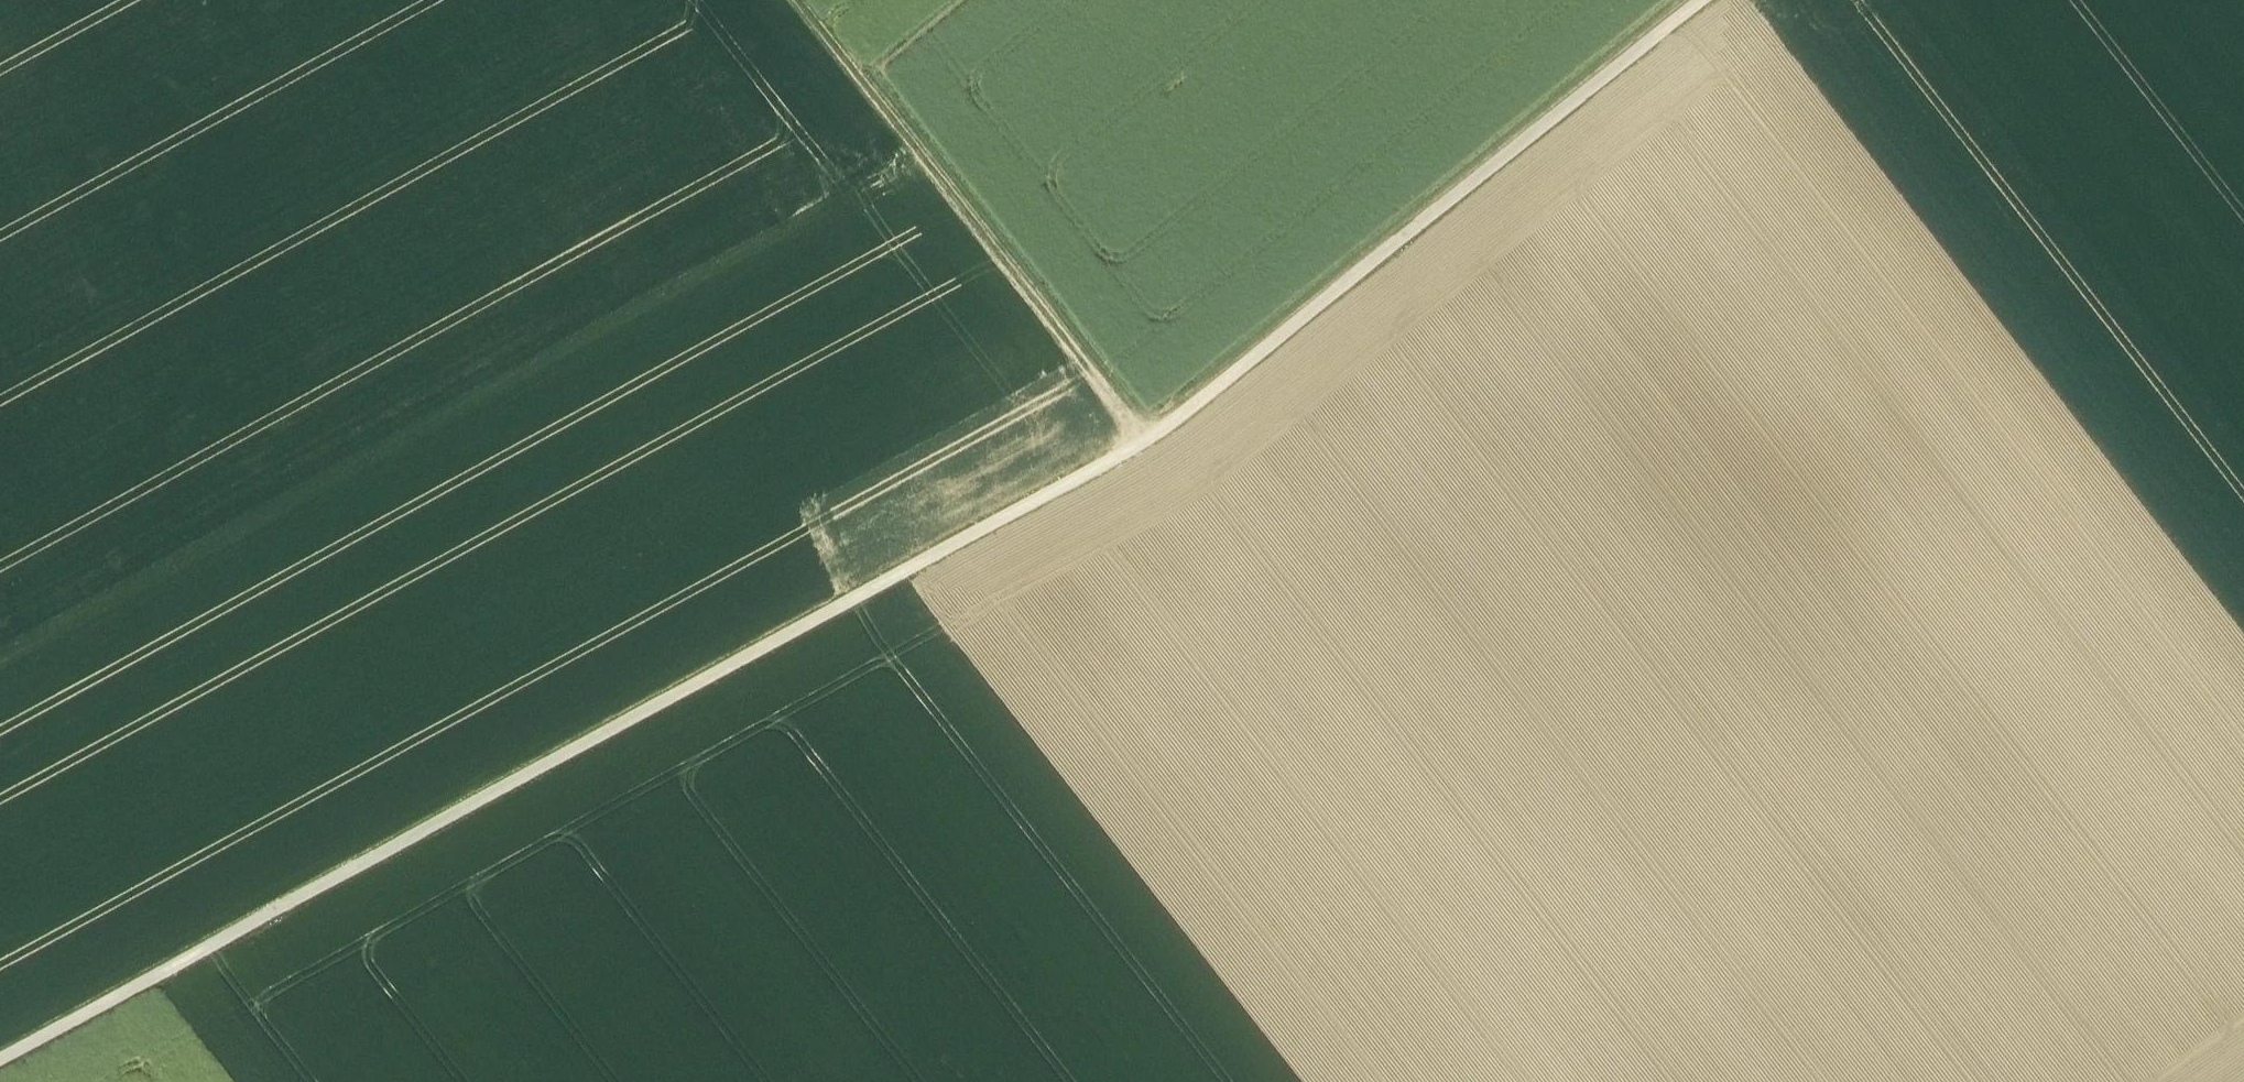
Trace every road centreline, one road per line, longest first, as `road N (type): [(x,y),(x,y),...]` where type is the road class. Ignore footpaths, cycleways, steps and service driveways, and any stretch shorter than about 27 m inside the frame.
road 1 (track): [(0,1061),(1149,438),(1703,0)]
road 2 (track): [(1149,438),(866,83)]

